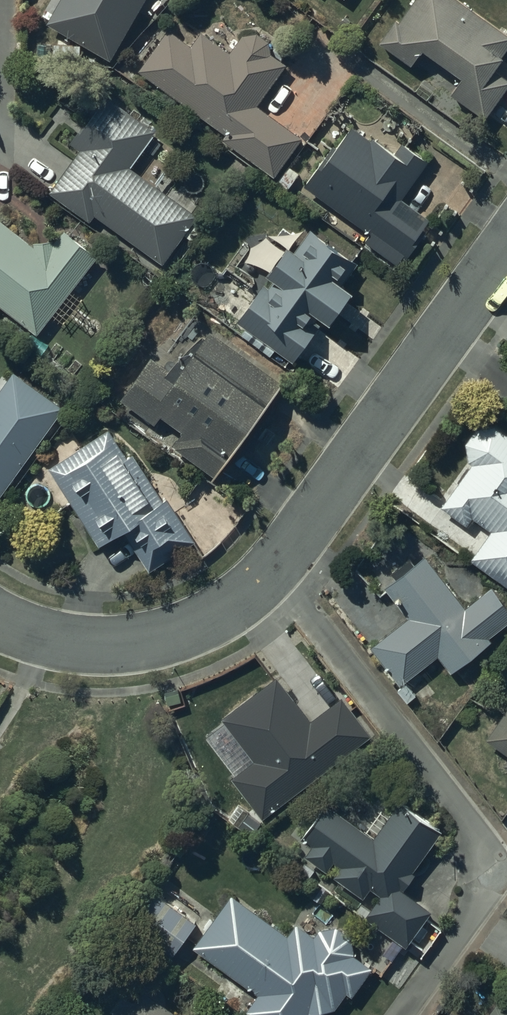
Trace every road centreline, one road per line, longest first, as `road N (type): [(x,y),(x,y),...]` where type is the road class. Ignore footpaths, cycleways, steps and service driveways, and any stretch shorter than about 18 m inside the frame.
road 1 (residential): [(506,246),(275,570),(238,603),(199,625),(127,646),(62,641),(0,617)]

